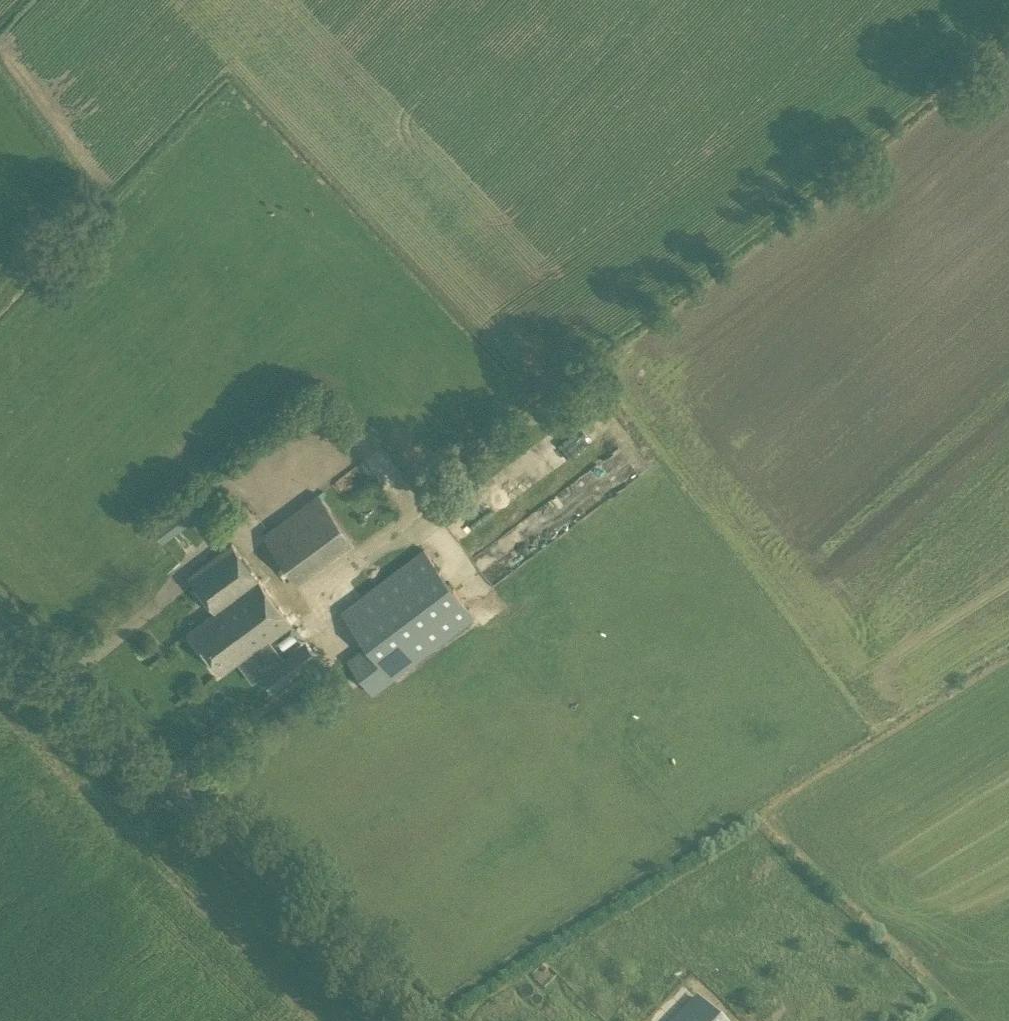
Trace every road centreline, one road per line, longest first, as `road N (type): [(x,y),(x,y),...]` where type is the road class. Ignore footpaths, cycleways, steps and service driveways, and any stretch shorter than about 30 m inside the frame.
road 1 (unclassified): [(413,1020),(0,629)]

